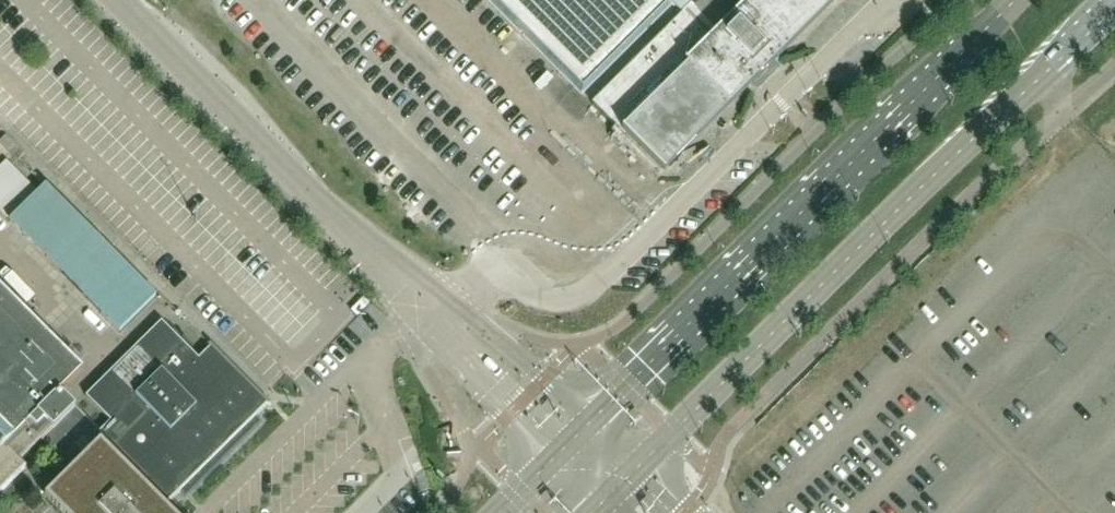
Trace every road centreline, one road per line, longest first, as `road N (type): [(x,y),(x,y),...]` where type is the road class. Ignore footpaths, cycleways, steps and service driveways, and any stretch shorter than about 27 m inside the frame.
road 1 (primary): [(636,471),(1114,2)]
road 2 (primary): [(1015,0),(590,424)]
road 3 (unclassified): [(417,304),(116,0)]
road 4 (unclassified): [(590,424),(478,326),(417,304)]
road 5 (unclassified): [(417,304),(446,345),(559,454)]

